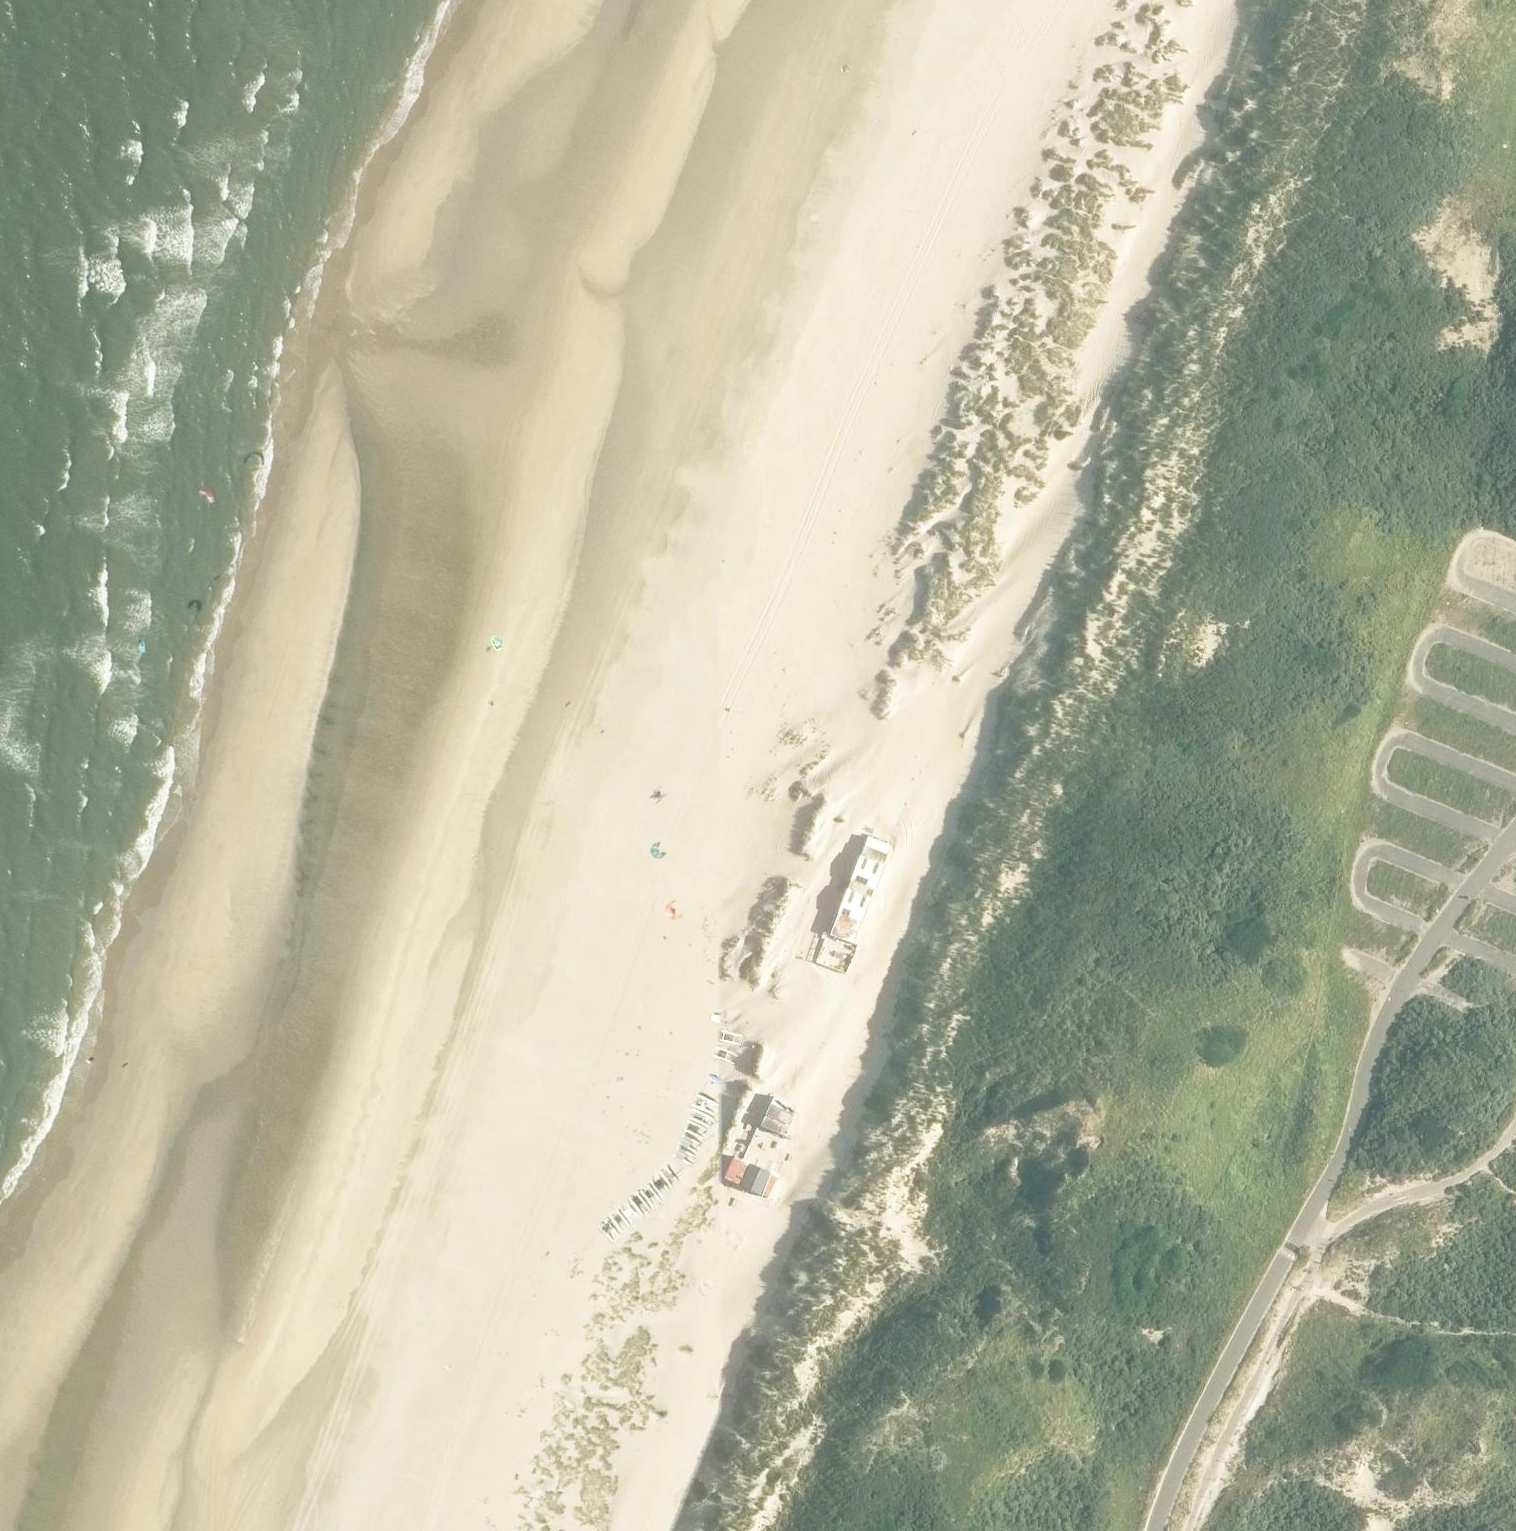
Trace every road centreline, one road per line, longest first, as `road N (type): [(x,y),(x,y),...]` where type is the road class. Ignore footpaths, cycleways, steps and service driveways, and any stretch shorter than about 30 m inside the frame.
road 1 (unclassified): [(1156,1530),(1166,1490),(1345,1153),(1384,1022)]

